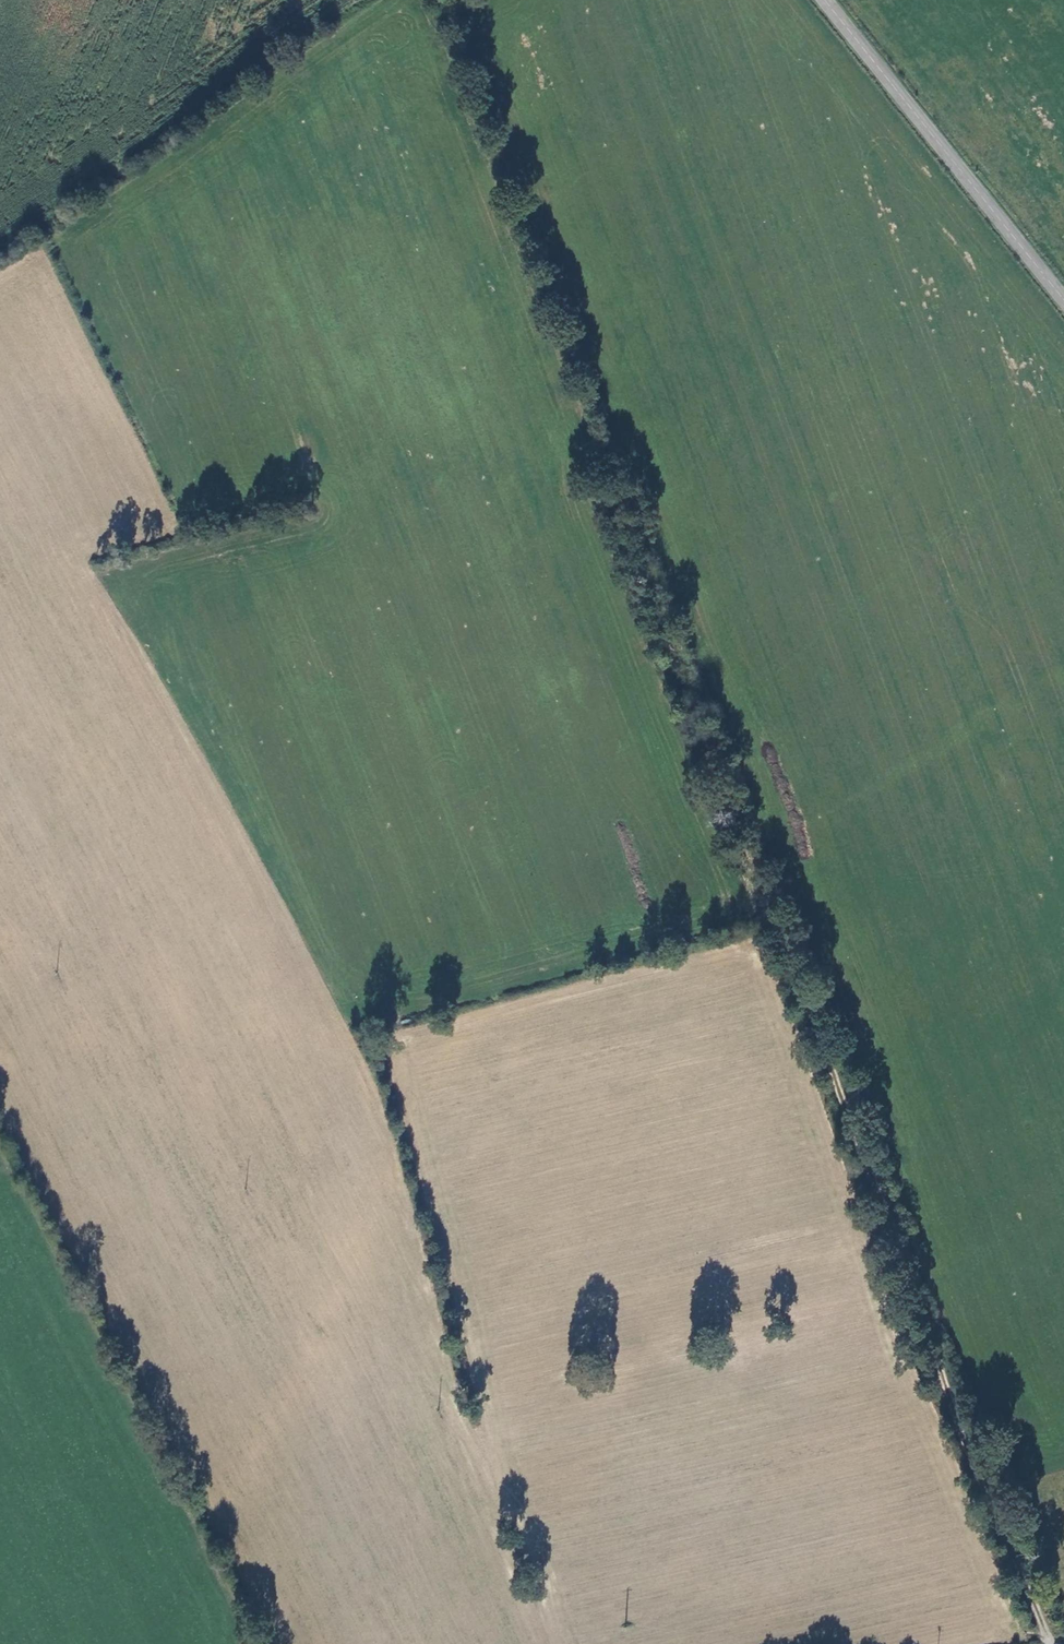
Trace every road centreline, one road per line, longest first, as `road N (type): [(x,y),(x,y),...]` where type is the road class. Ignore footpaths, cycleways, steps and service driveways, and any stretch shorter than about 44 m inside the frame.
road 1 (track): [(1050,1643),(925,1332),(770,906)]
road 2 (tertiary): [(826,0),(1063,299)]

